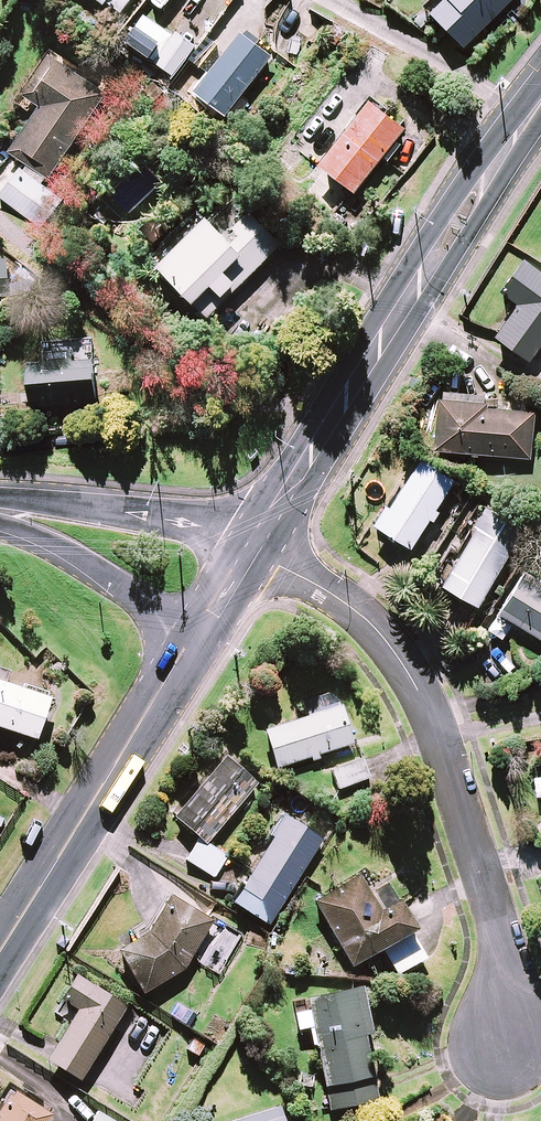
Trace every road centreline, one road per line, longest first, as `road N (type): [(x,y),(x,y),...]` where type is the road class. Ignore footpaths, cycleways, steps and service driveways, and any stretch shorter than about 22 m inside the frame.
road 1 (residential): [(501,1049),(498,922),(430,714),(369,623),(333,593),(246,547)]
road 2 (tertiary): [(246,547),(540,107)]
road 3 (tertiary): [(0,948),(190,636)]
road 4 (tertiary): [(0,506),(124,510),(225,532),(246,547)]
road 5 (tertiary): [(190,636),(81,556),(0,520)]

